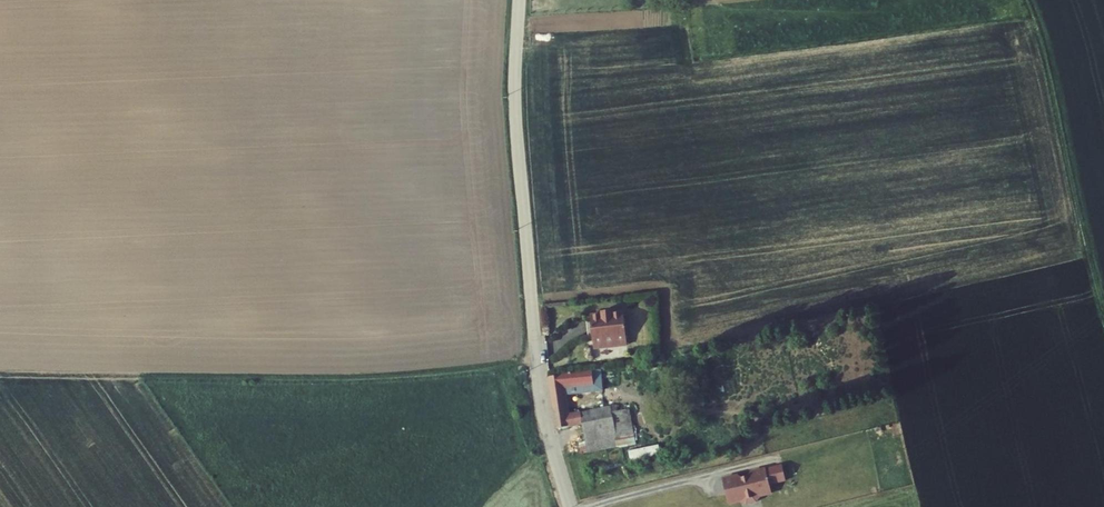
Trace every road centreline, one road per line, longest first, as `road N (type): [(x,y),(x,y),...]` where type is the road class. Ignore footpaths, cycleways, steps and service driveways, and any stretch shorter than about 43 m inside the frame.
road 1 (residential): [(519,0),(516,117),(543,399),(571,506)]
road 2 (track): [(1028,0),(1103,302)]

